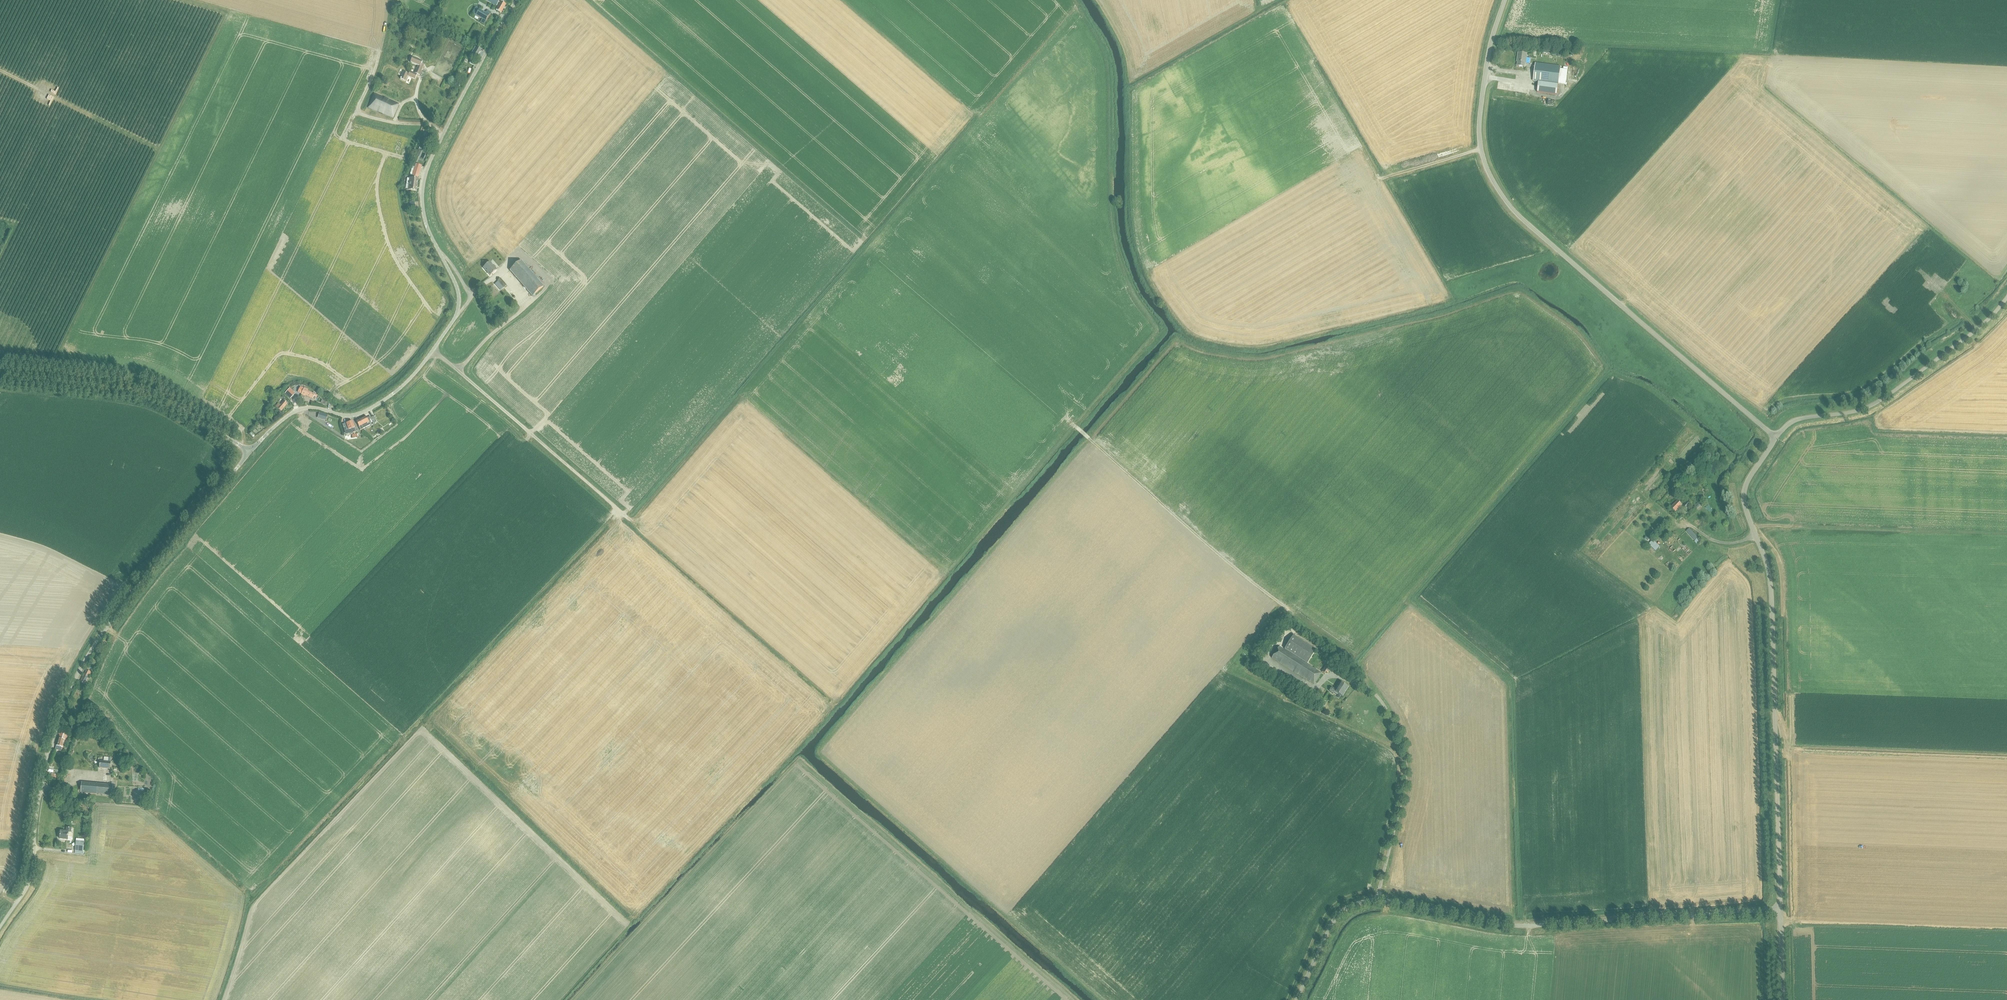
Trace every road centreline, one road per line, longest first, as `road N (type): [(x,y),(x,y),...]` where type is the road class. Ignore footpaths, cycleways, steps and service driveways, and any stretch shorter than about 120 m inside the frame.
road 1 (unclassified): [(1777,437),(1521,218),(1499,190),(1481,130),(1507,0)]
road 2 (unclassified): [(0,928),(30,882),(46,770),(87,657),(249,452)]
road 3 (unclassified): [(1298,999),(1339,916),(1380,900),(1524,926),(1781,910)]
road 4 (unclassified): [(1781,910),(1770,585),(1744,500),(1777,437)]
road 5 (unclassified): [(249,452),(299,410),(347,416),(374,407),(433,351),(454,318),(458,294),(426,222)]
road 6 (track): [(1288,611),(1069,418)]
road 7 (unclassified): [(1777,437),(1796,420),(1874,404),(1980,327),(2006,297)]
road 8 (unclassified): [(249,452),(140,390),(0,376)]
road 9 (track): [(433,351),(630,519)]
road 10 (unclassified): [(517,0),(433,154),(422,193),(426,222)]
road 11 (track): [(458,370),(549,287),(521,257),(493,280)]

